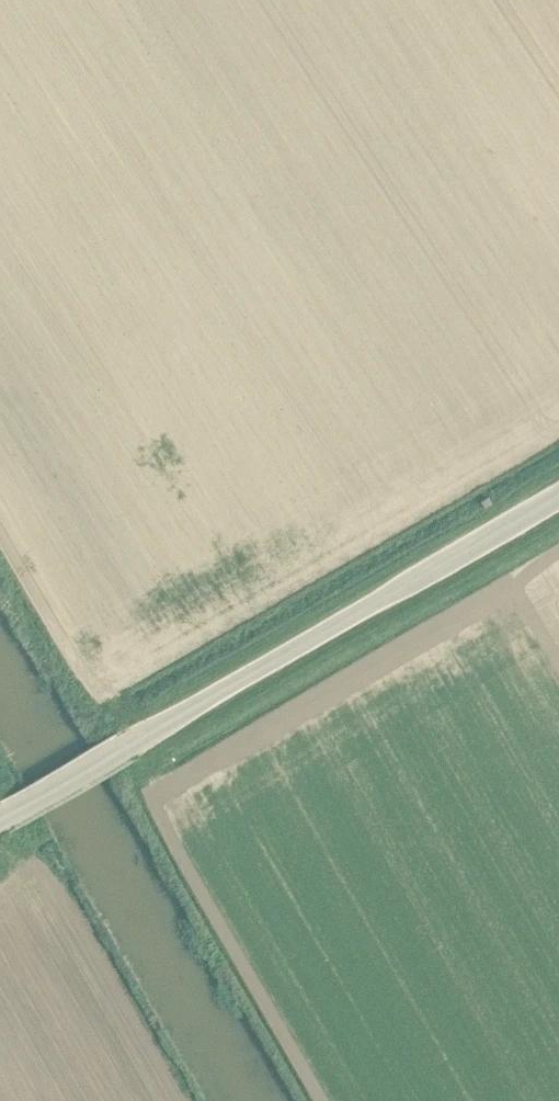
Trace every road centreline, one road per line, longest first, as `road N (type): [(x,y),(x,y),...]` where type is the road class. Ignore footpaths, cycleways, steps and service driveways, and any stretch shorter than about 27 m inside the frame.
road 1 (unclassified): [(0,818),(558,492)]

